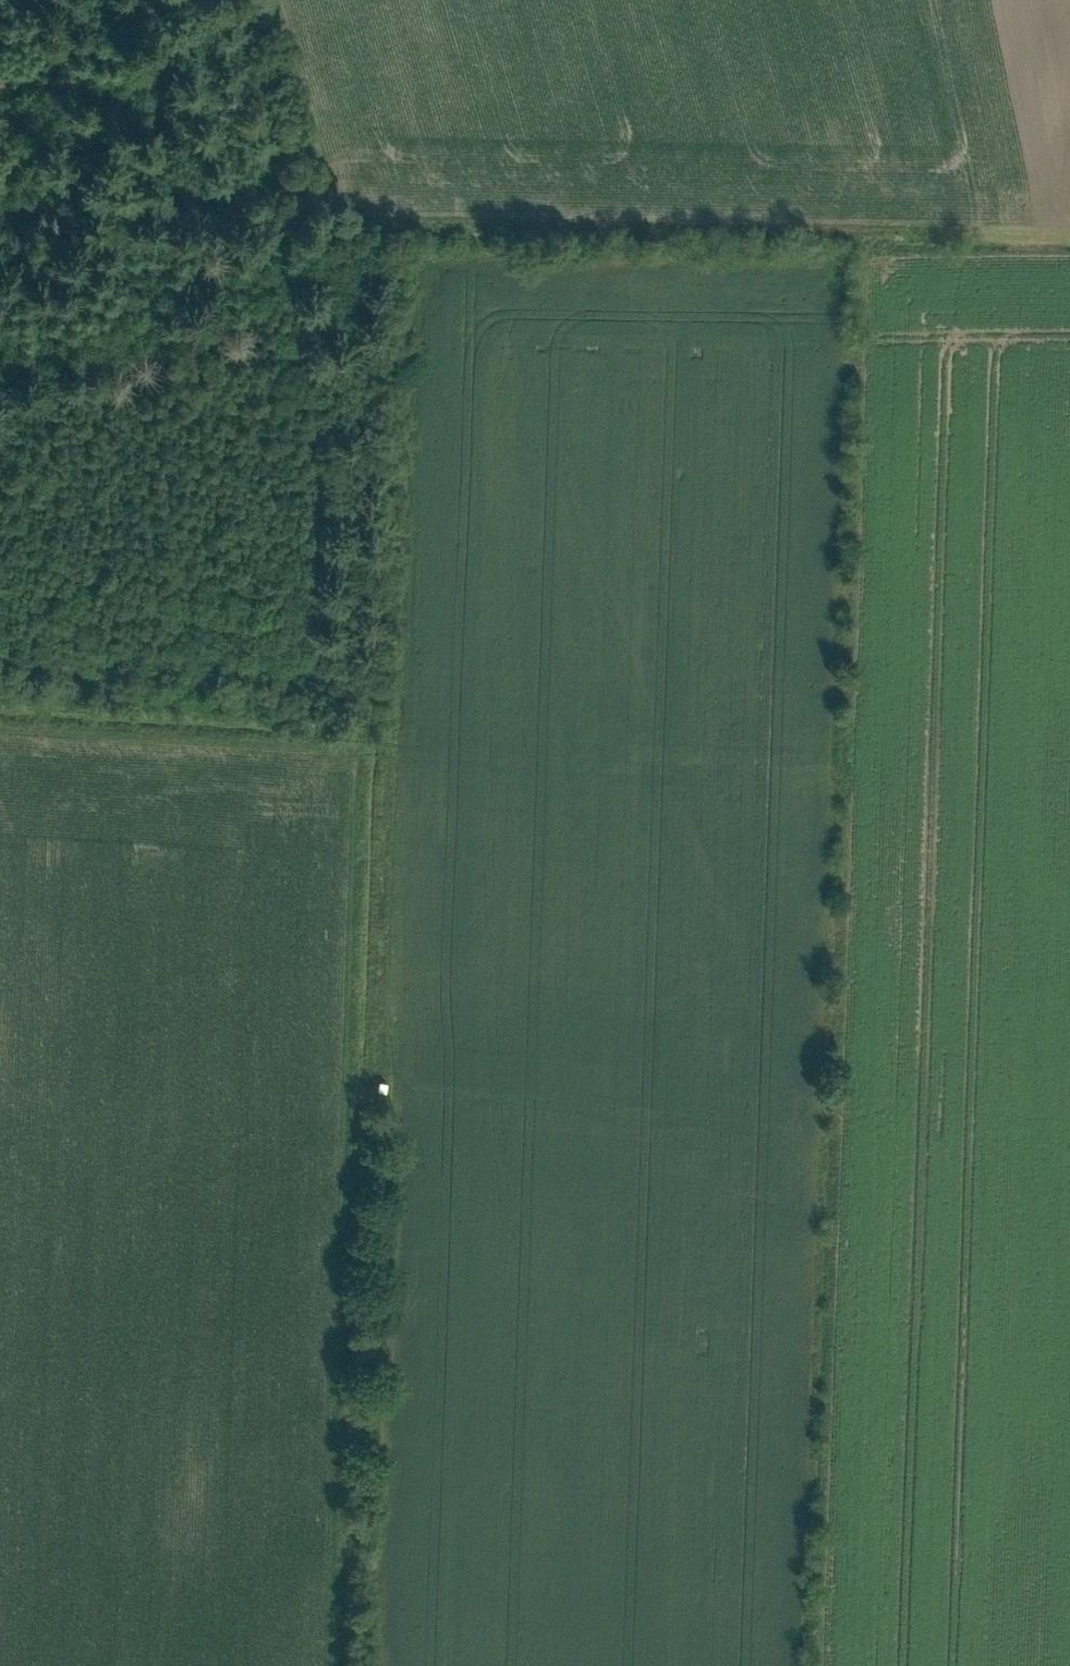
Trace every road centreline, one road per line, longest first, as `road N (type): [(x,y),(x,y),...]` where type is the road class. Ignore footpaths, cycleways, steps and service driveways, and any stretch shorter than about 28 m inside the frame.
road 1 (track): [(253,0),(310,202)]

